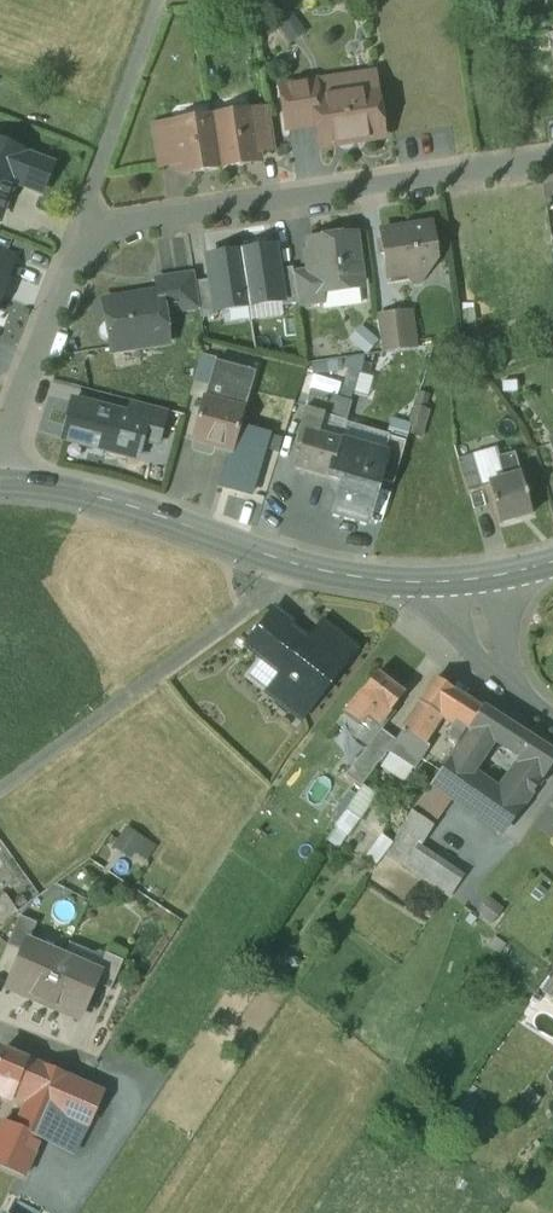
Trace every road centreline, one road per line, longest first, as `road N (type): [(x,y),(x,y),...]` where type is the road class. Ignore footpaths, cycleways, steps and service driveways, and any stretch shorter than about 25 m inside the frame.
road 1 (residential): [(0,454),(74,273),(122,232),(552,163)]
road 2 (residential): [(0,802),(260,593),(281,560)]
road 3 (secondary): [(281,560),(95,496),(0,483)]
road 4 (residential): [(0,1038),(144,1092),(82,1185)]
road 5 (track): [(166,0),(88,211),(105,243)]
road 6 (secondary): [(468,579),(378,580),(281,560)]
road 7 (residential): [(552,721),(487,647),(468,579)]

